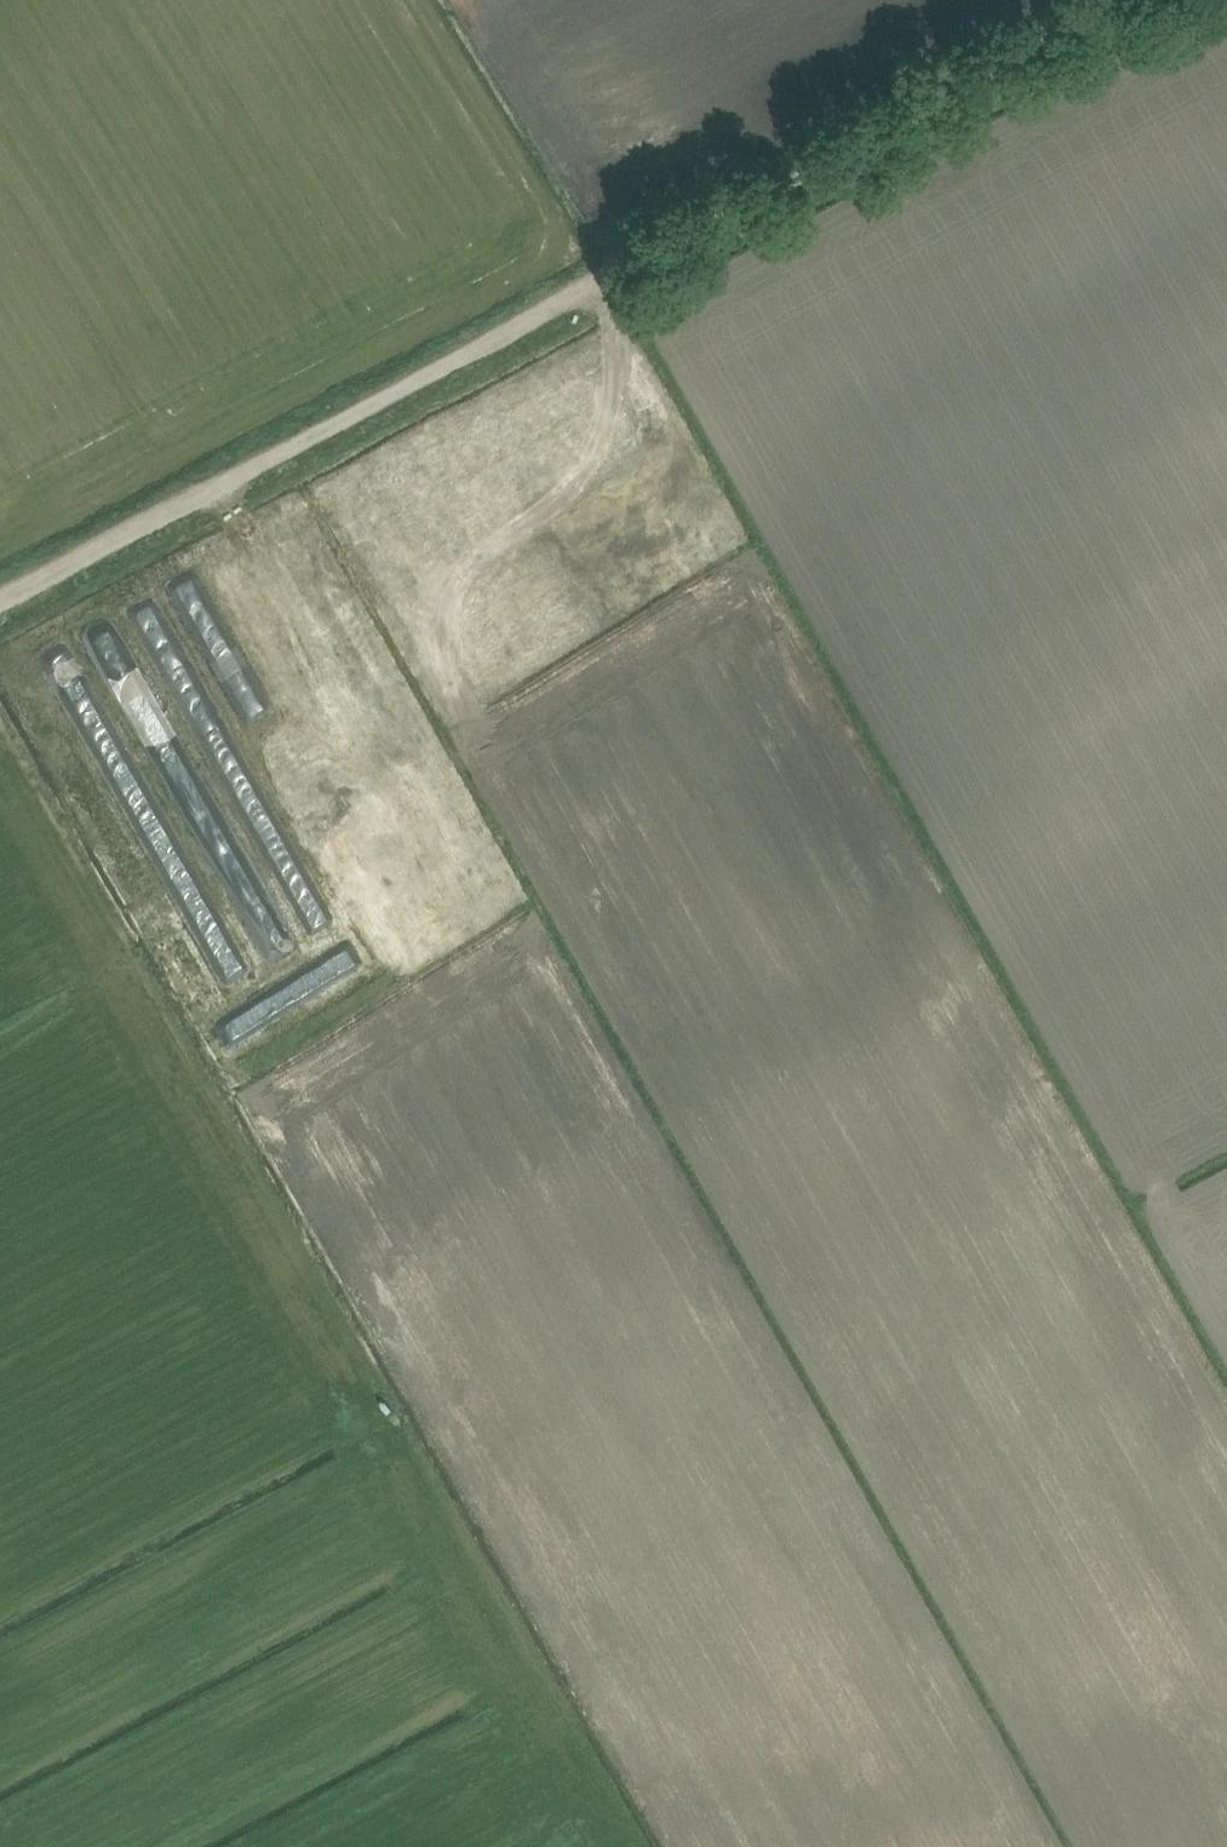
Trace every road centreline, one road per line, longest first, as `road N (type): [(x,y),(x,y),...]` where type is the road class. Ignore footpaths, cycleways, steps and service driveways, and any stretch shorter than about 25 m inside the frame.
road 1 (unclassified): [(0,599),(1140,0)]

